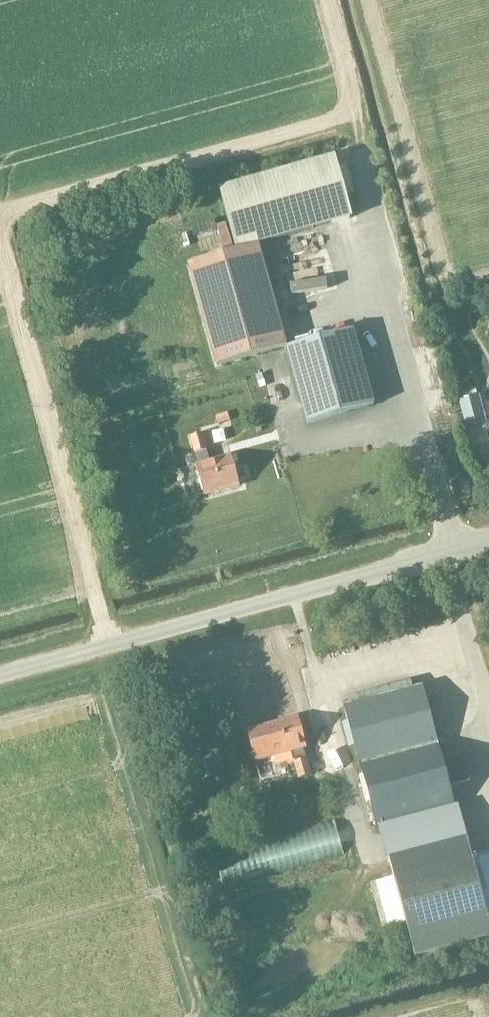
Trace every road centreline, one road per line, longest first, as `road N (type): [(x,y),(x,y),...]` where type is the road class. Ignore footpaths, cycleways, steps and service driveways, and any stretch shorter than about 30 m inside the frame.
road 1 (unclassified): [(0,674),(488,540)]

